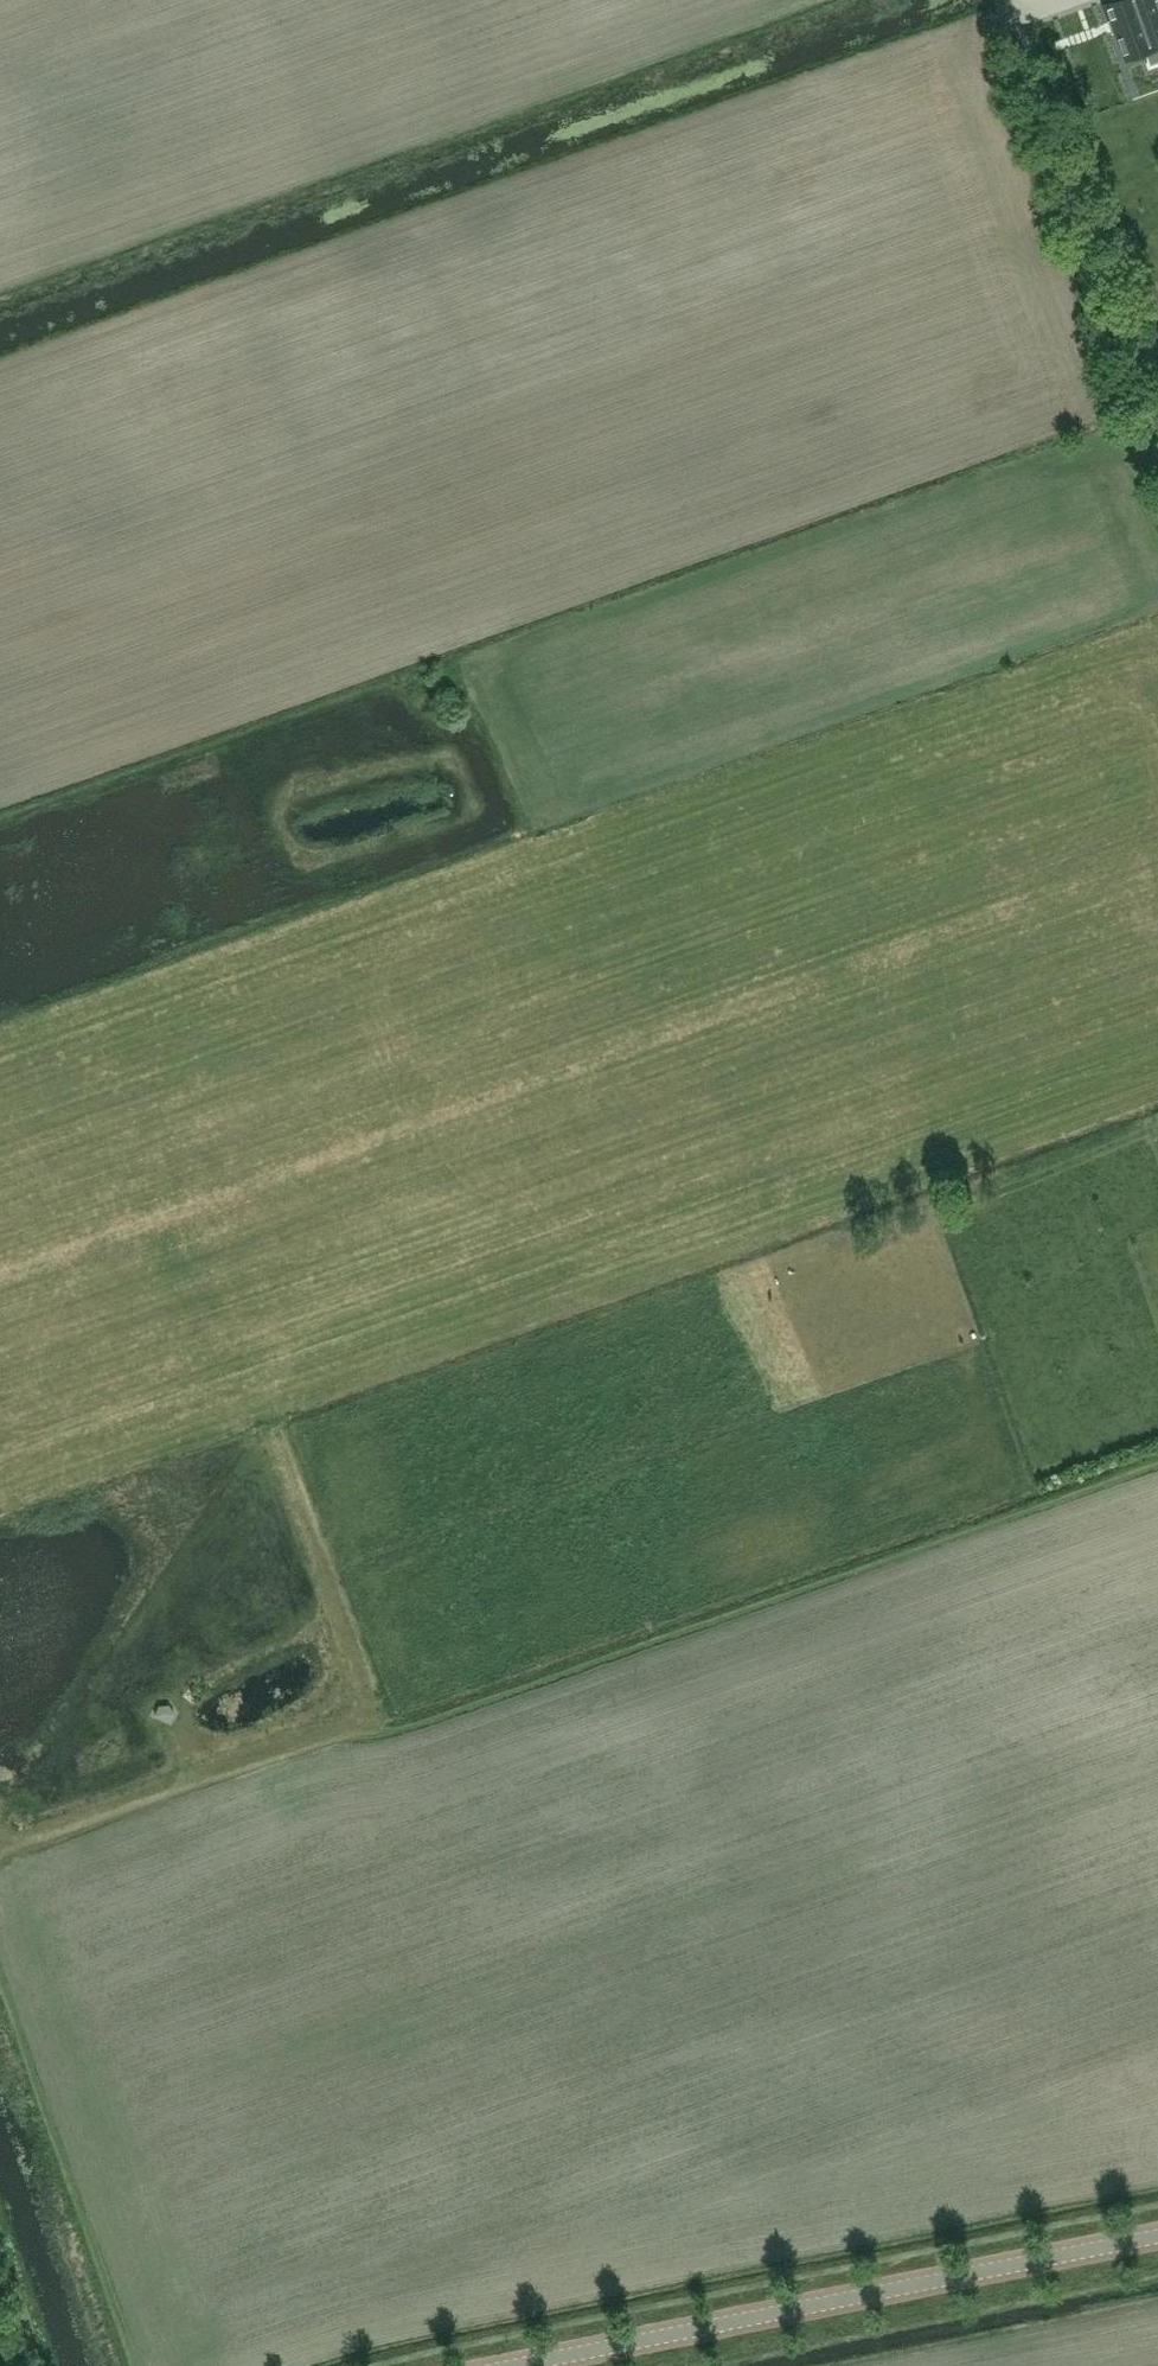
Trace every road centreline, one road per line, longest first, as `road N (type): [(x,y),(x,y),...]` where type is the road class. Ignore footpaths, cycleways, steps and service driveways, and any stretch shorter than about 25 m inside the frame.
road 1 (tertiary): [(517,2365),(1157,2237)]
road 2 (unclassified): [(1005,0),(1157,431)]

